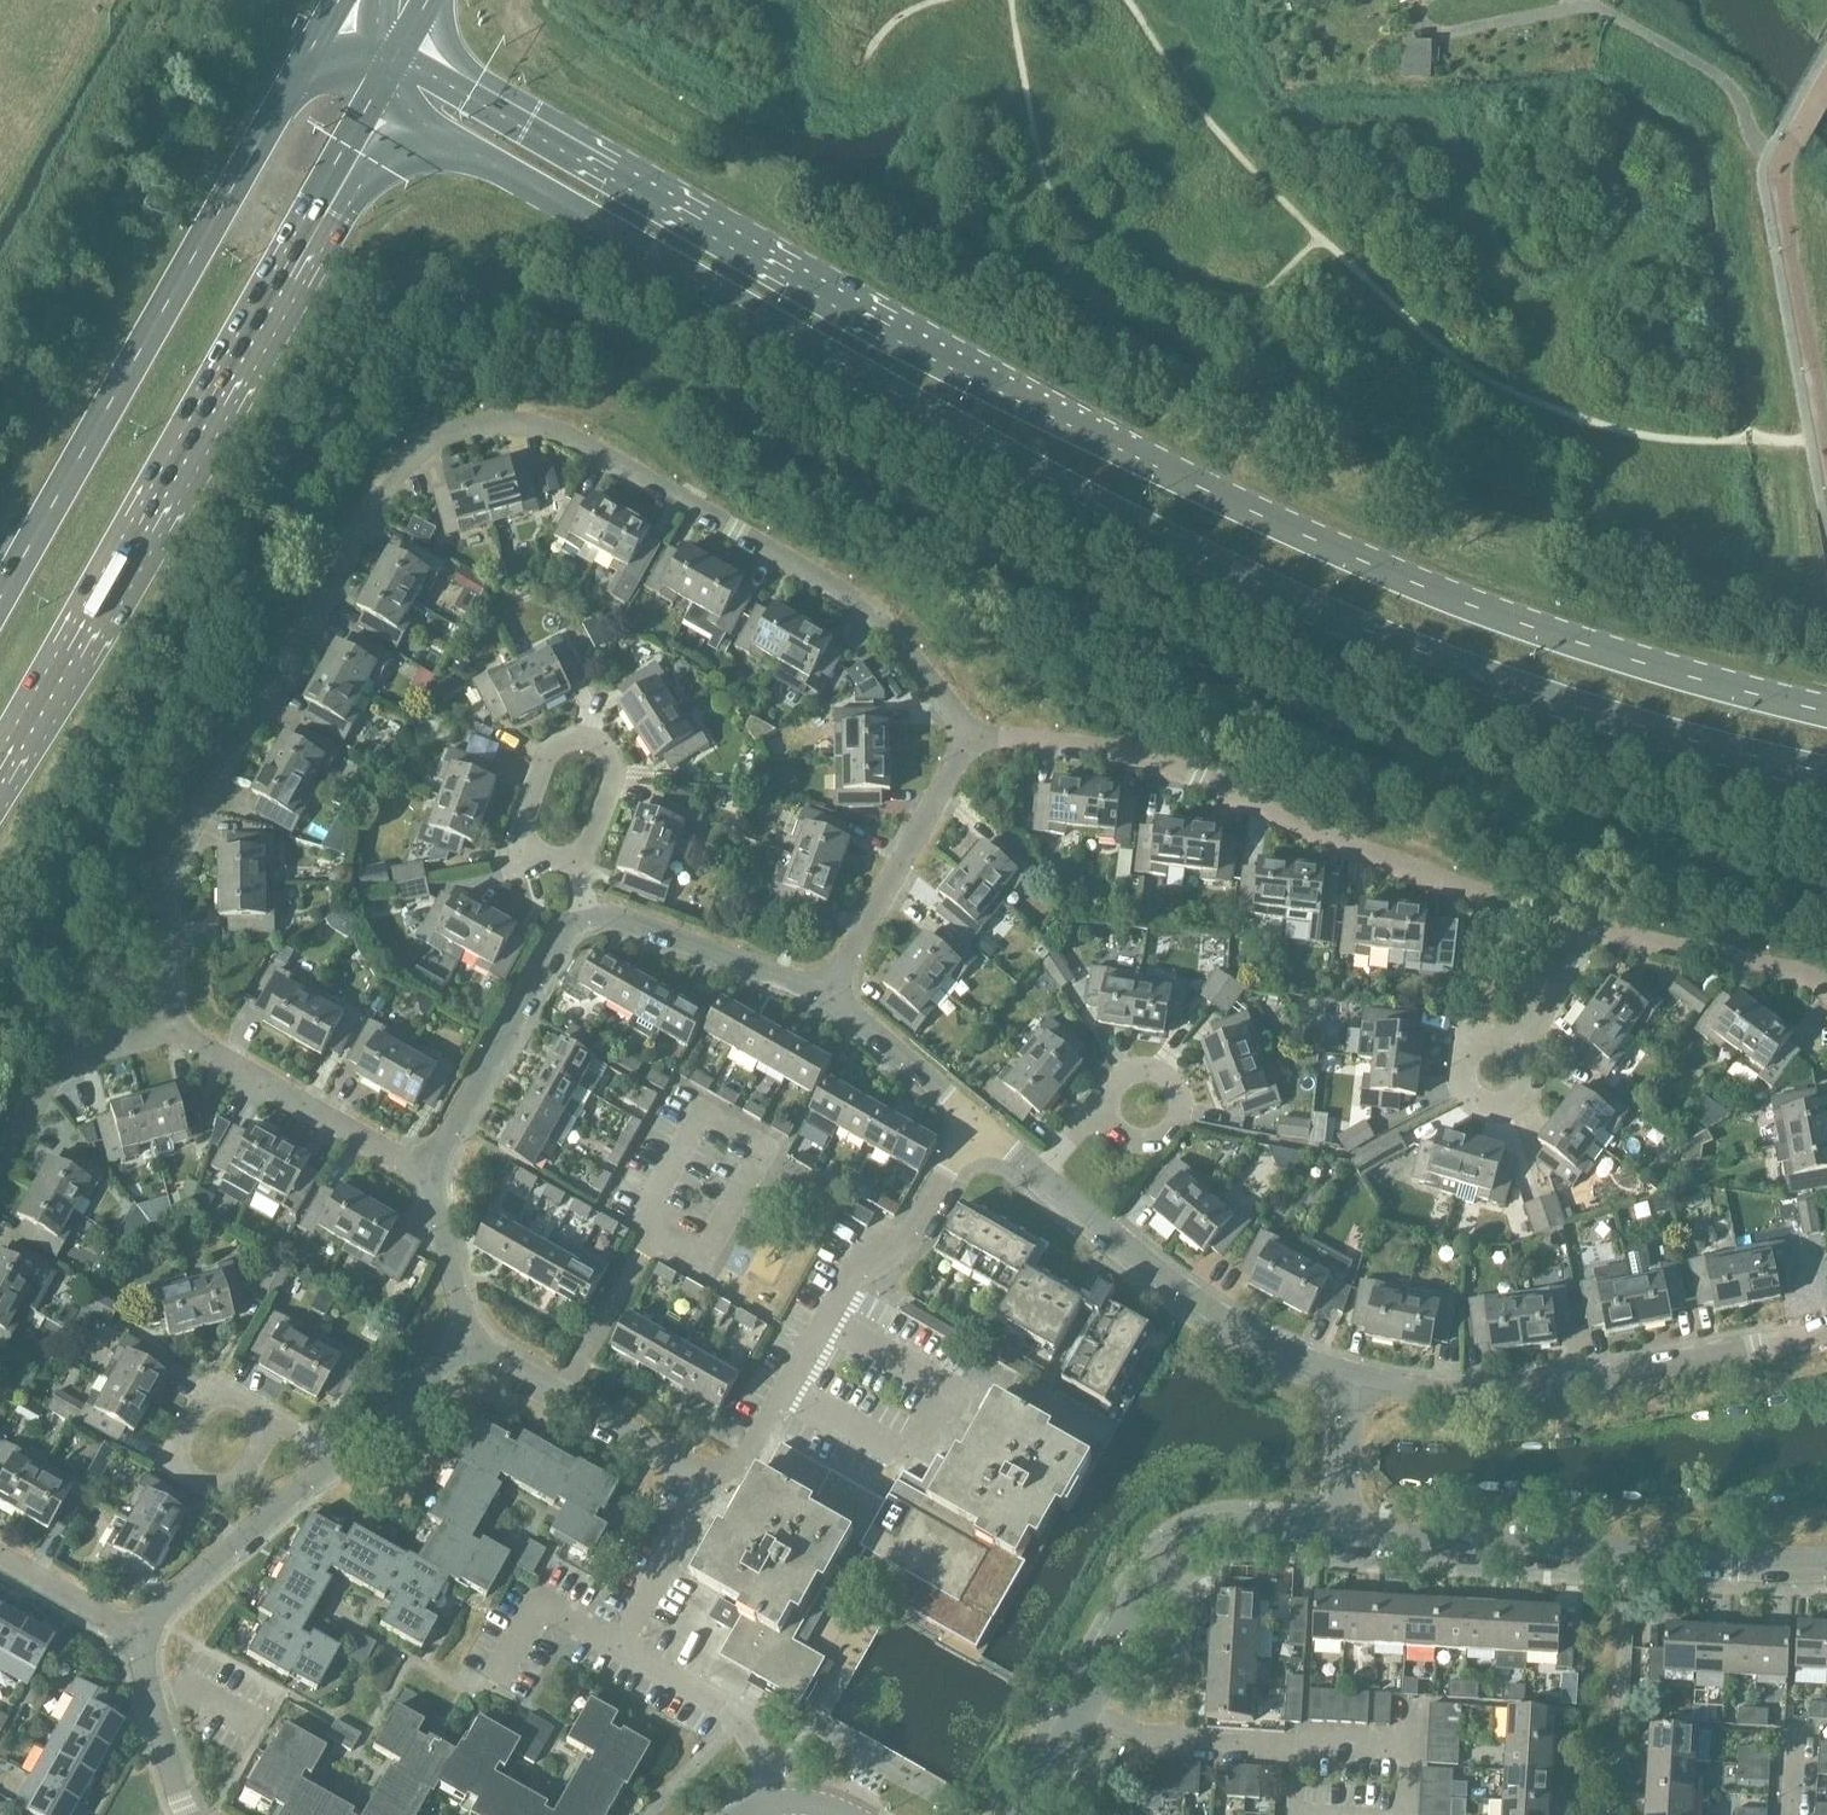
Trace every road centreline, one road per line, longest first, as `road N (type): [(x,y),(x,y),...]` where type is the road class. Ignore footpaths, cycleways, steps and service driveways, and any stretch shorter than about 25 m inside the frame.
road 1 (trunk): [(373,97),(865,377),(1303,605),(1537,694),(1826,774)]
road 2 (trunk): [(1826,713),(1549,633),(1360,561),(875,328),(396,55)]
road 3 (residential): [(174,1032),(175,893),(187,847),(387,496),(424,451),(513,422),(576,439),(882,612),(978,734)]
road 4 (trunk): [(0,752),(373,97)]
road 5 (residential): [(978,734),(1135,752),(1356,852),(1602,929)]
road 6 (trunk): [(319,36),(0,598)]
road 7 (residential): [(1351,1375),(1527,1387),(1826,1323)]
road 8 (residential): [(1022,1814),(1181,1546),(1214,1532),(1347,1538)]
road 9 (residential): [(1347,1538),(1826,1562)]
road 10 (residential): [(715,1480),(737,1472),(851,1272),(919,1223),(975,1121)]
road 11 (residential): [(1351,1375),(1287,1357),(1200,1309),(1047,1181)]
road 12 (residential): [(424,1170),(559,938),(594,920)]
road 13 (residential): [(832,1001),(978,734)]
road 14 (residential): [(573,860),(593,838),(611,771),(600,749),(573,740),(550,755),(528,810),(532,843),(554,860)]
road 15 (residential): [(424,1170),(174,1032)]
road 16 (residential): [(715,1480),(470,1344)]
road 17 (residential): [(134,1647),(339,1462)]
road 18 (residential): [(594,920),(637,923),(832,1001)]
road 19 (residential): [(0,1185),(65,1068),(174,1032)]
road 20 (residential): [(1826,987),(1809,975),(1602,929)]
road 21 (residential): [(273,1425),(235,1491),(170,1454),(207,1387)]
road 22 (residential): [(776,1790),(747,1725),(621,1650)]
road 23 (residential): [(621,1650),(715,1480)]
road 24 (residential): [(832,1001),(975,1121)]
road 25 (residential): [(470,1344),(424,1170)]
road 26 (residential): [(621,1650),(541,1604),(497,1676)]
road 27 (residential): [(189,1814),(169,1775),(134,1647)]
road 28 (residential): [(339,1462),(470,1344)]
road 29 (residential): [(1517,1040),(1532,1060),(1531,1085),(1503,1108),(1469,1097),(1459,1075),(1464,1052)]
road 30 (residential): [(1347,1538),(1351,1375)]
road 31 (residential): [(134,1647),(0,1561)]
road 32 (residential): [(1109,1103),(1121,1130),(1140,1138),(1160,1133),(1173,1118),(1176,1097),(1156,1073)]
road 33 (residential): [(1517,1040),(1602,929)]

